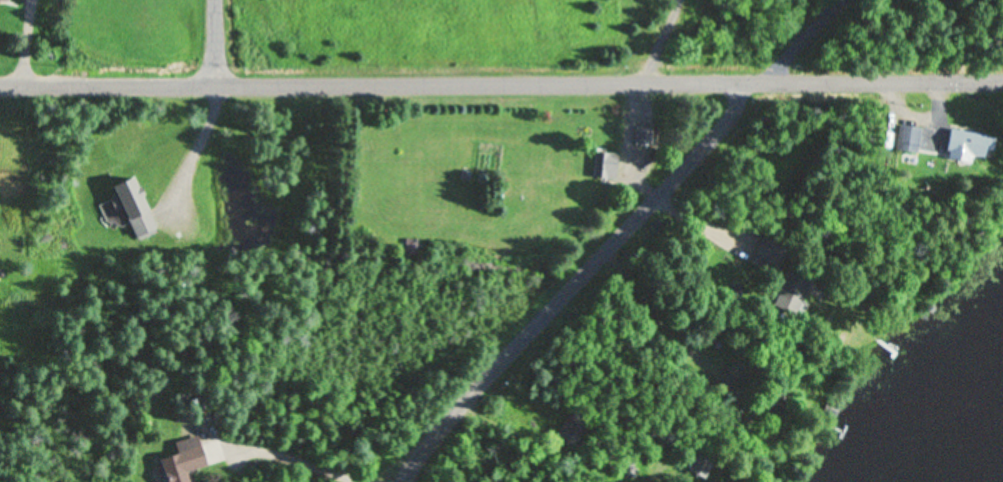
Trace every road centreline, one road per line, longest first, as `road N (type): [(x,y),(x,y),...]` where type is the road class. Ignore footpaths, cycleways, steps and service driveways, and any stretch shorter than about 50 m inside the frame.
road 1 (residential): [(0,85),(1002,77)]
road 2 (residential): [(738,80),(730,125),(391,481)]

